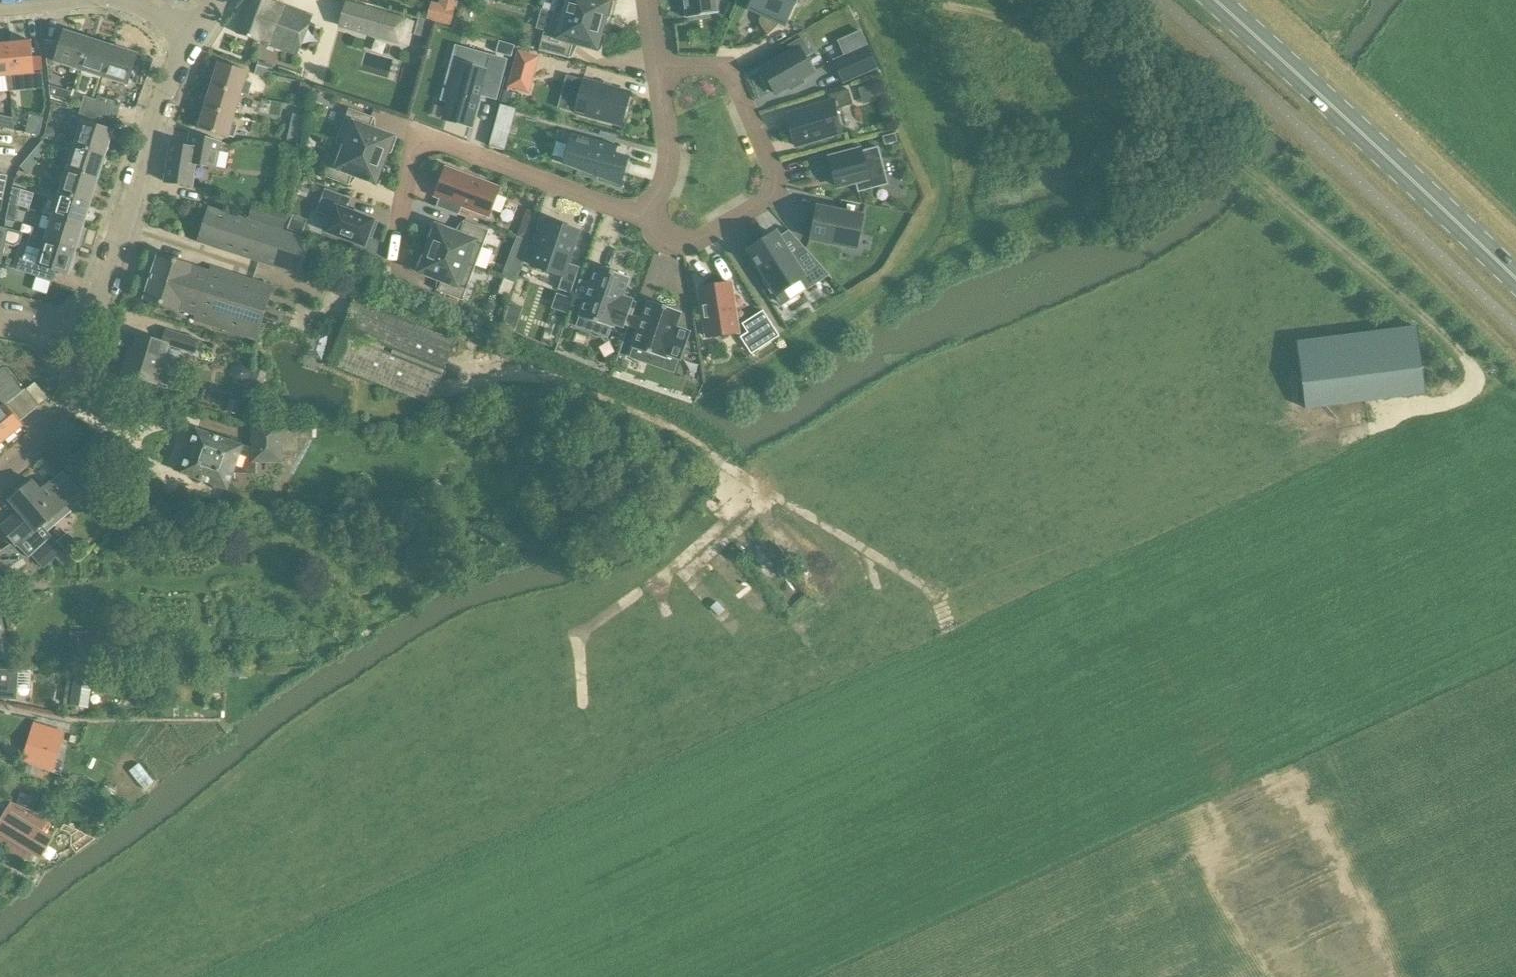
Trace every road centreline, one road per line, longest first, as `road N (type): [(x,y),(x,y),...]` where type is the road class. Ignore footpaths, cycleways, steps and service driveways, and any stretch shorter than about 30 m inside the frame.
road 1 (track): [(933,0),(1014,23),(1128,109),(1202,131),(1413,308),(1483,378),(1459,404),(1375,412)]
road 2 (primary): [(1515,280),(1215,0)]
road 3 (residential): [(645,206),(627,210),(429,144),(410,162),(390,263)]
road 4 (residential): [(657,69),(725,71),(774,179),(765,201),(697,239),(665,234),(645,206)]
road 5 (residential): [(75,324),(98,302),(146,138),(190,33)]
road 6 (residential): [(0,475),(61,417),(81,352),(75,324)]
road 7 (residential): [(657,69),(669,148),(660,187),(645,206)]

